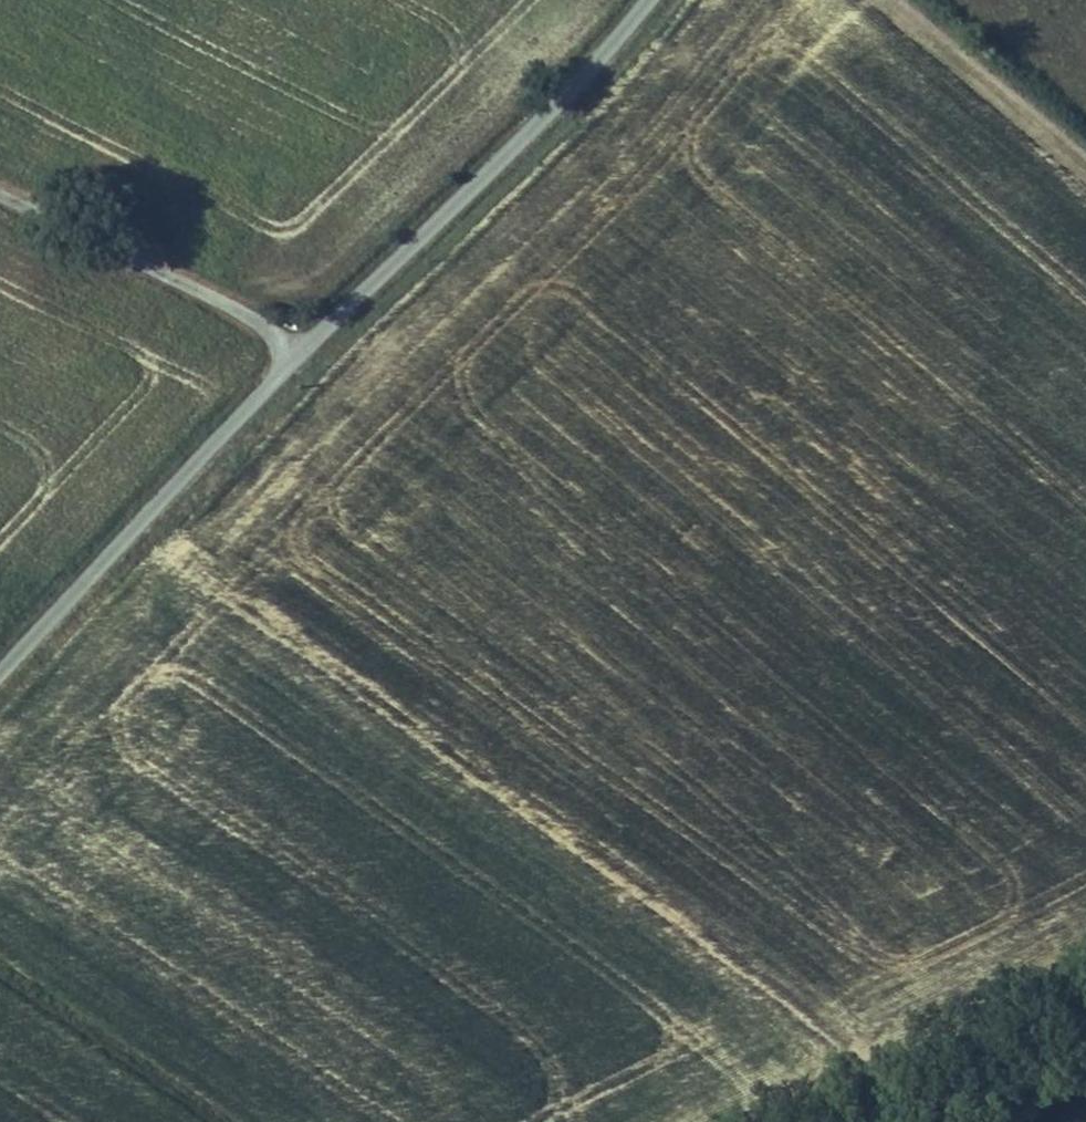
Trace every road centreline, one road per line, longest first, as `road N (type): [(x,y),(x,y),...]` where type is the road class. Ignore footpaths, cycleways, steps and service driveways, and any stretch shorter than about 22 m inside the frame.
road 1 (tertiary): [(0,671),(648,0)]
road 2 (track): [(0,199),(305,350)]
road 3 (secondary): [(864,1121),(1085,1008)]

